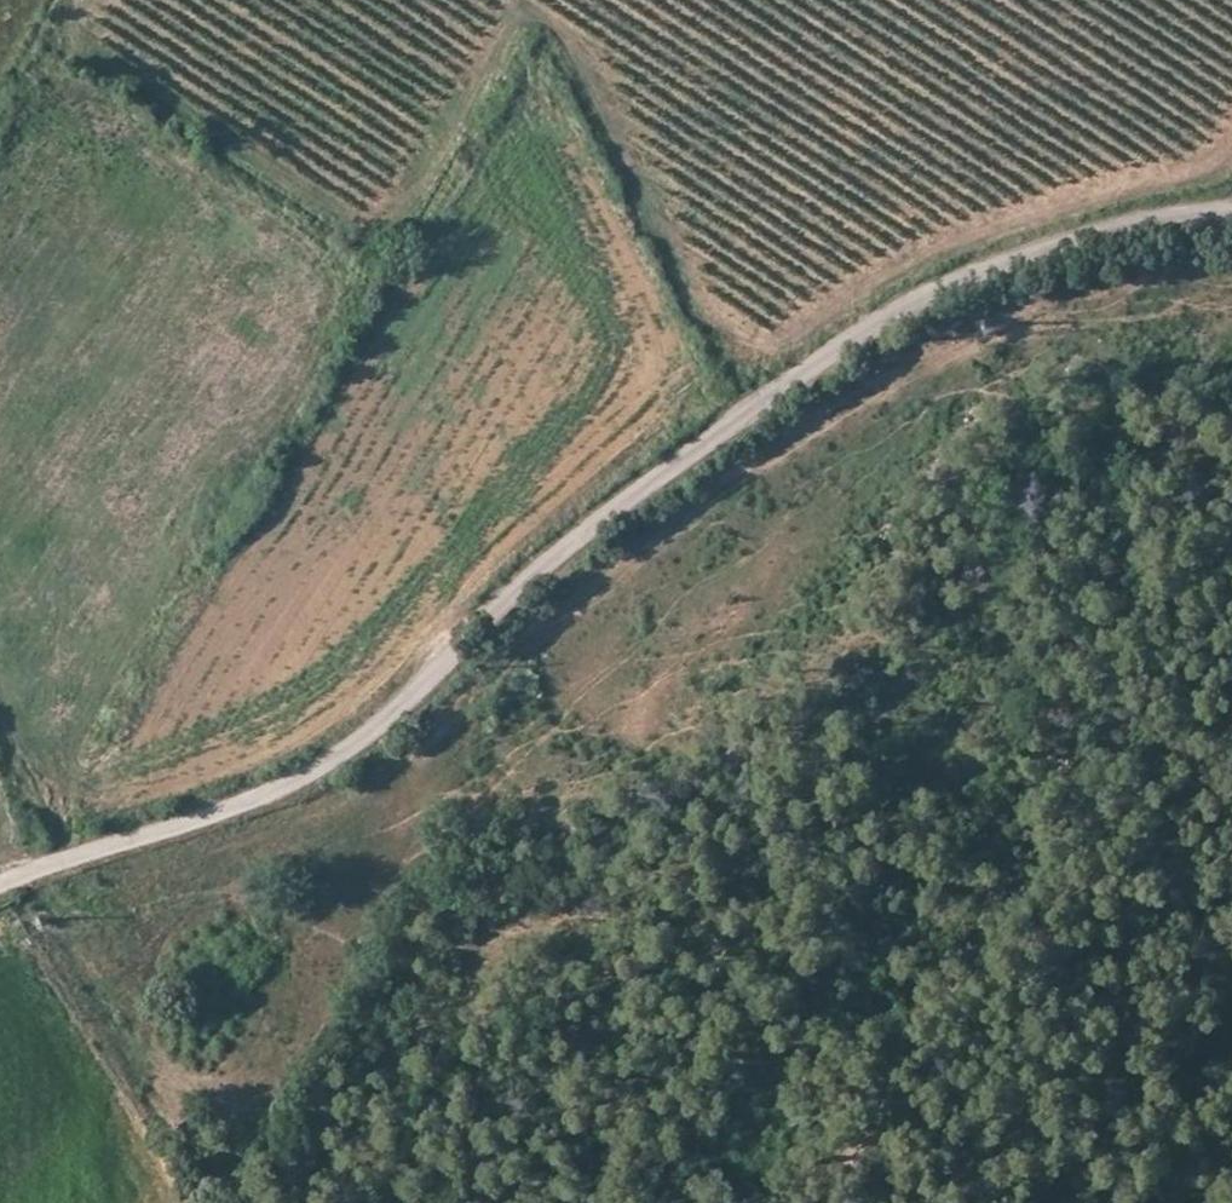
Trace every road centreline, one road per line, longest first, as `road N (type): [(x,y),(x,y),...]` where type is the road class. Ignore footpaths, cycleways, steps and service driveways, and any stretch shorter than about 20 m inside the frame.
road 1 (unclassified): [(0,886),(340,763),(566,550),(732,424),(911,306),(1000,265),(1157,222),(1231,212)]

